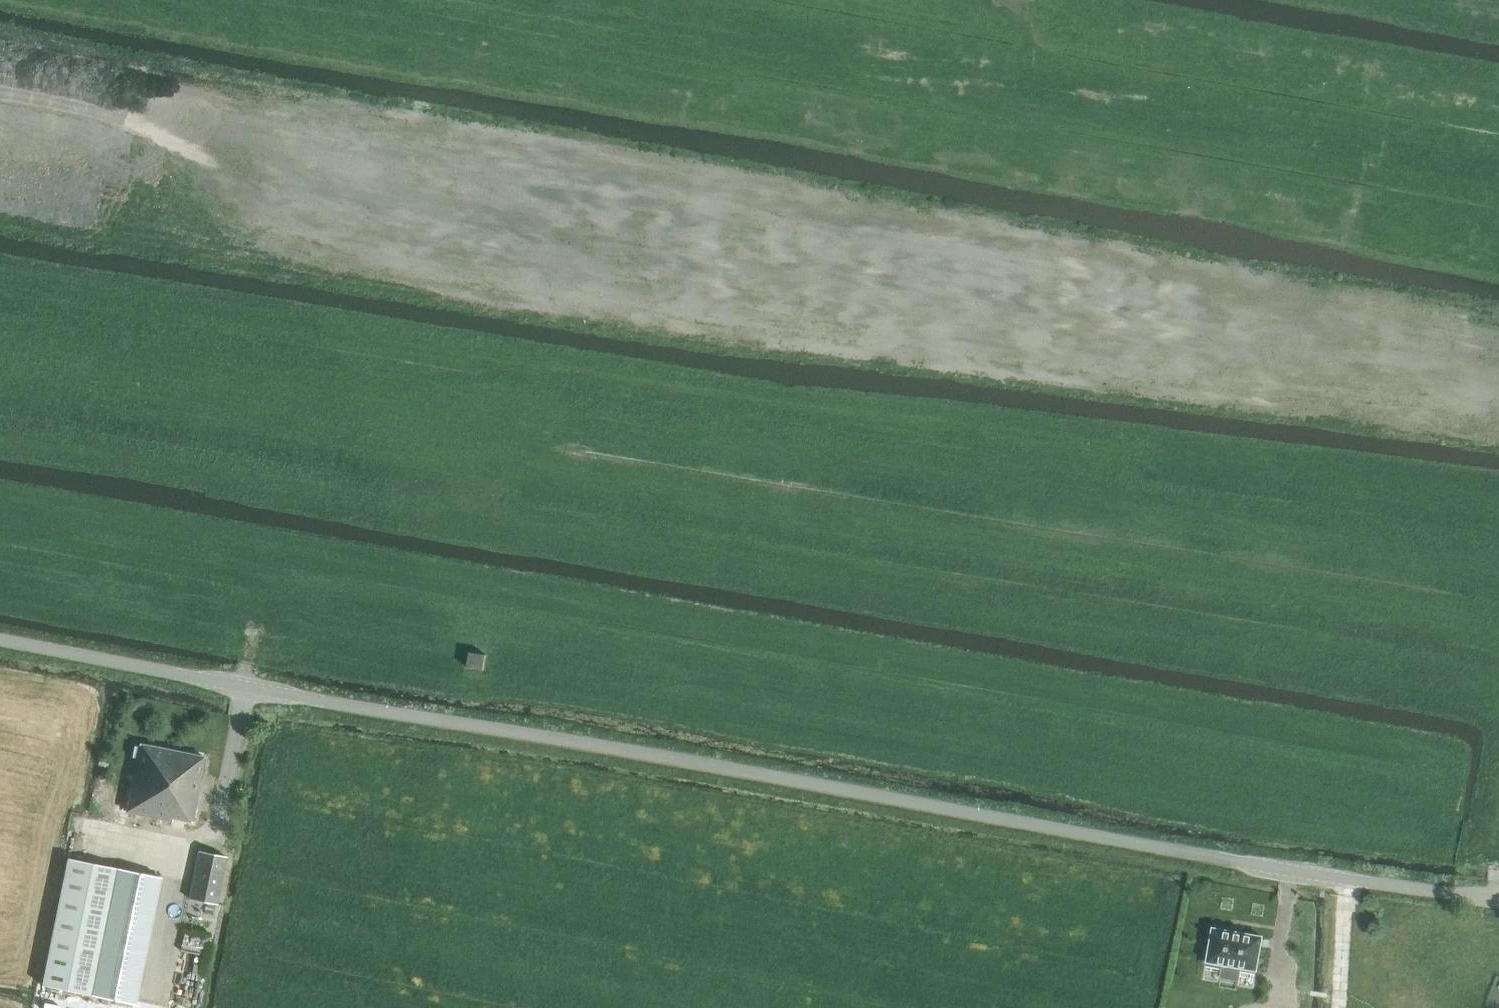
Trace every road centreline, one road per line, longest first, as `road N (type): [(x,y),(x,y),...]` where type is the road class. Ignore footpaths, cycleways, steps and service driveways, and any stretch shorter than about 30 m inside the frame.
road 1 (tertiary): [(1498,899),(1291,873),(0,637)]

